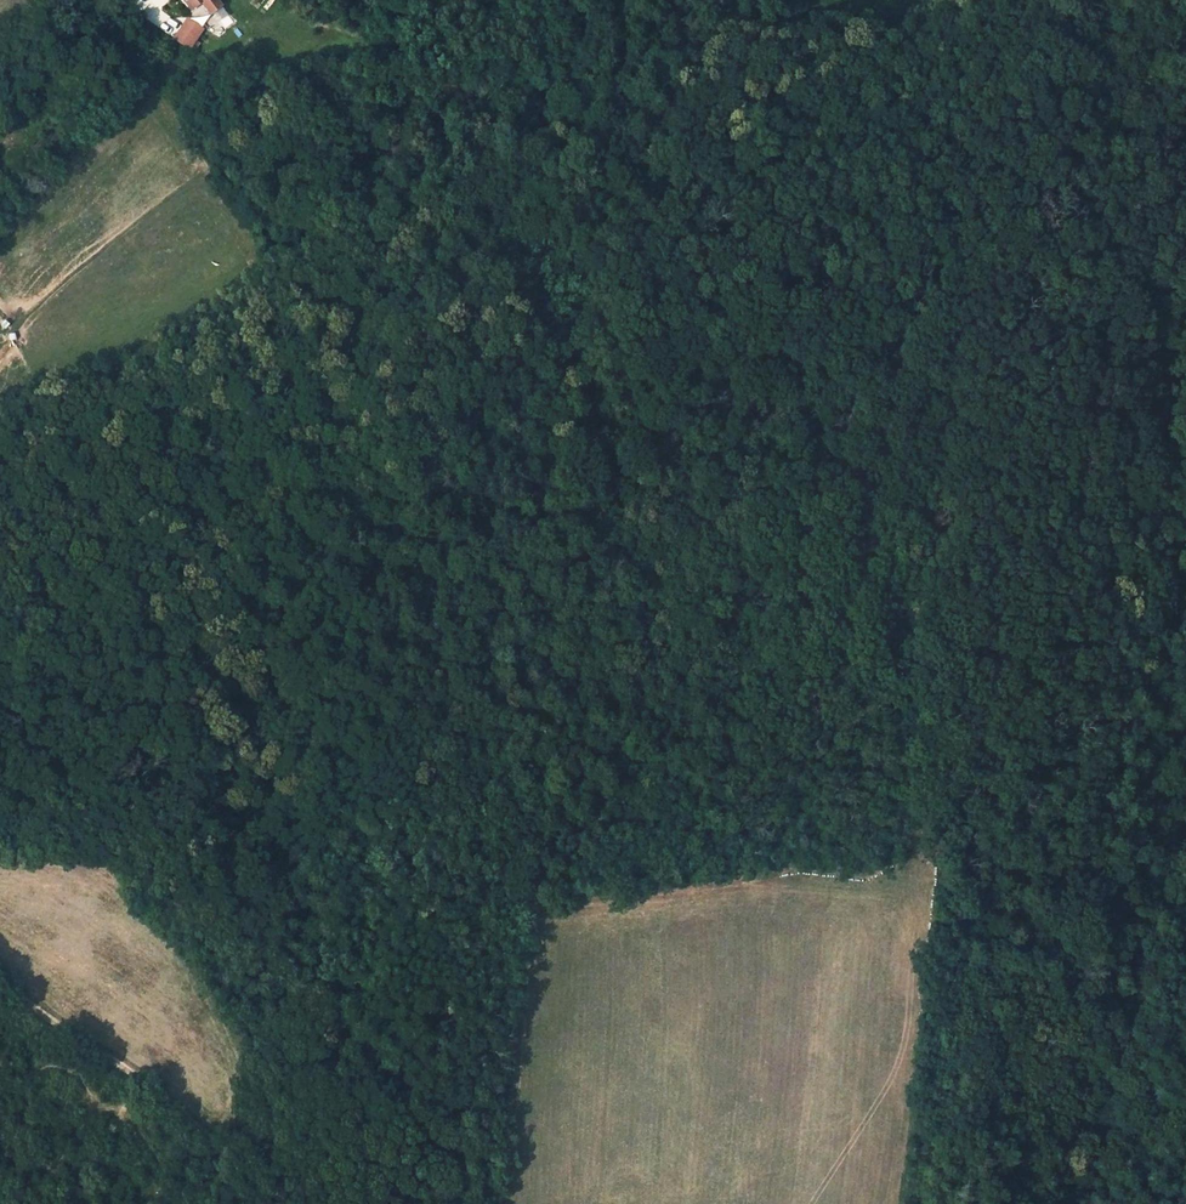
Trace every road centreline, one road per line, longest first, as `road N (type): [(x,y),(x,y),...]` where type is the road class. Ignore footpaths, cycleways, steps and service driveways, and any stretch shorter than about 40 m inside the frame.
road 1 (track): [(0,982),(162,1099),(285,1203)]
road 2 (track): [(520,874),(529,926),(502,1203)]

